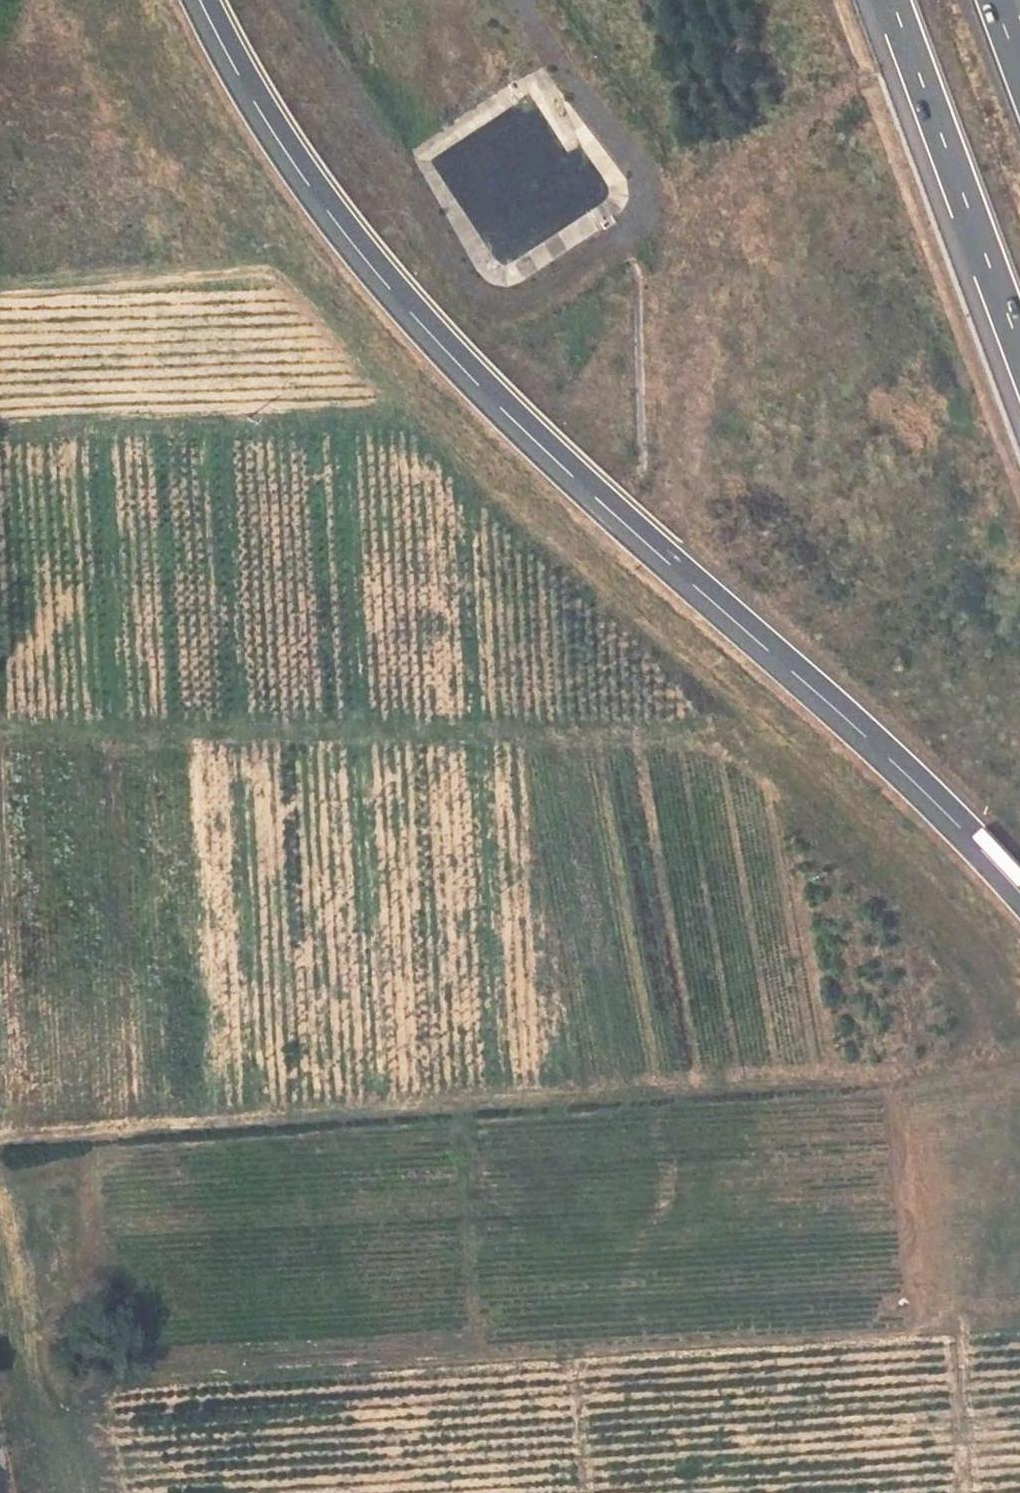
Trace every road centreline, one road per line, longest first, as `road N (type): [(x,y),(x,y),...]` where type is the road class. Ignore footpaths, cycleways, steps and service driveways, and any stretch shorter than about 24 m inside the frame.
road 1 (motorway): [(208,0),(279,127),(414,305),(551,445),(858,718),(1019,880)]
road 2 (motorway): [(892,0),(1019,349)]

